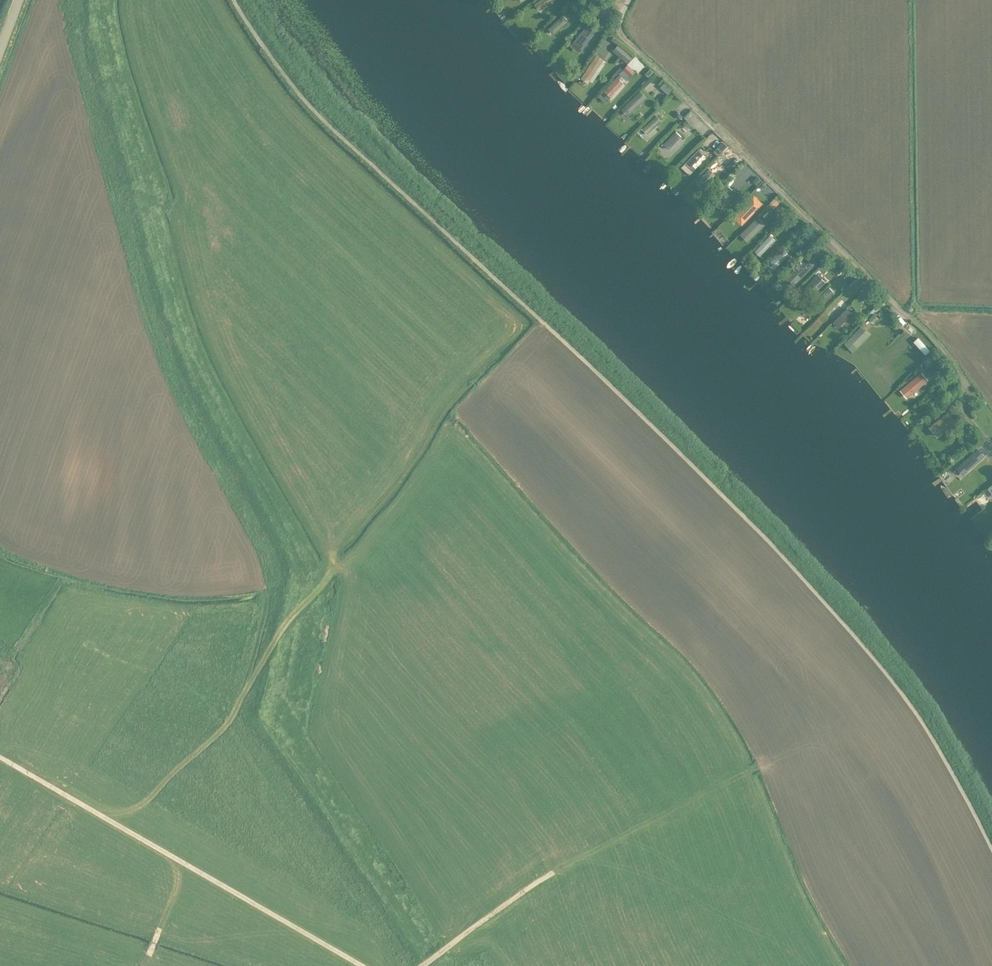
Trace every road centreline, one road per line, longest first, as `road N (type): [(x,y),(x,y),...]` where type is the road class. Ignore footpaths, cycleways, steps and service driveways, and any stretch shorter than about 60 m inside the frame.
road 1 (track): [(991,446),(963,405),(962,374),(938,338),(617,27)]

